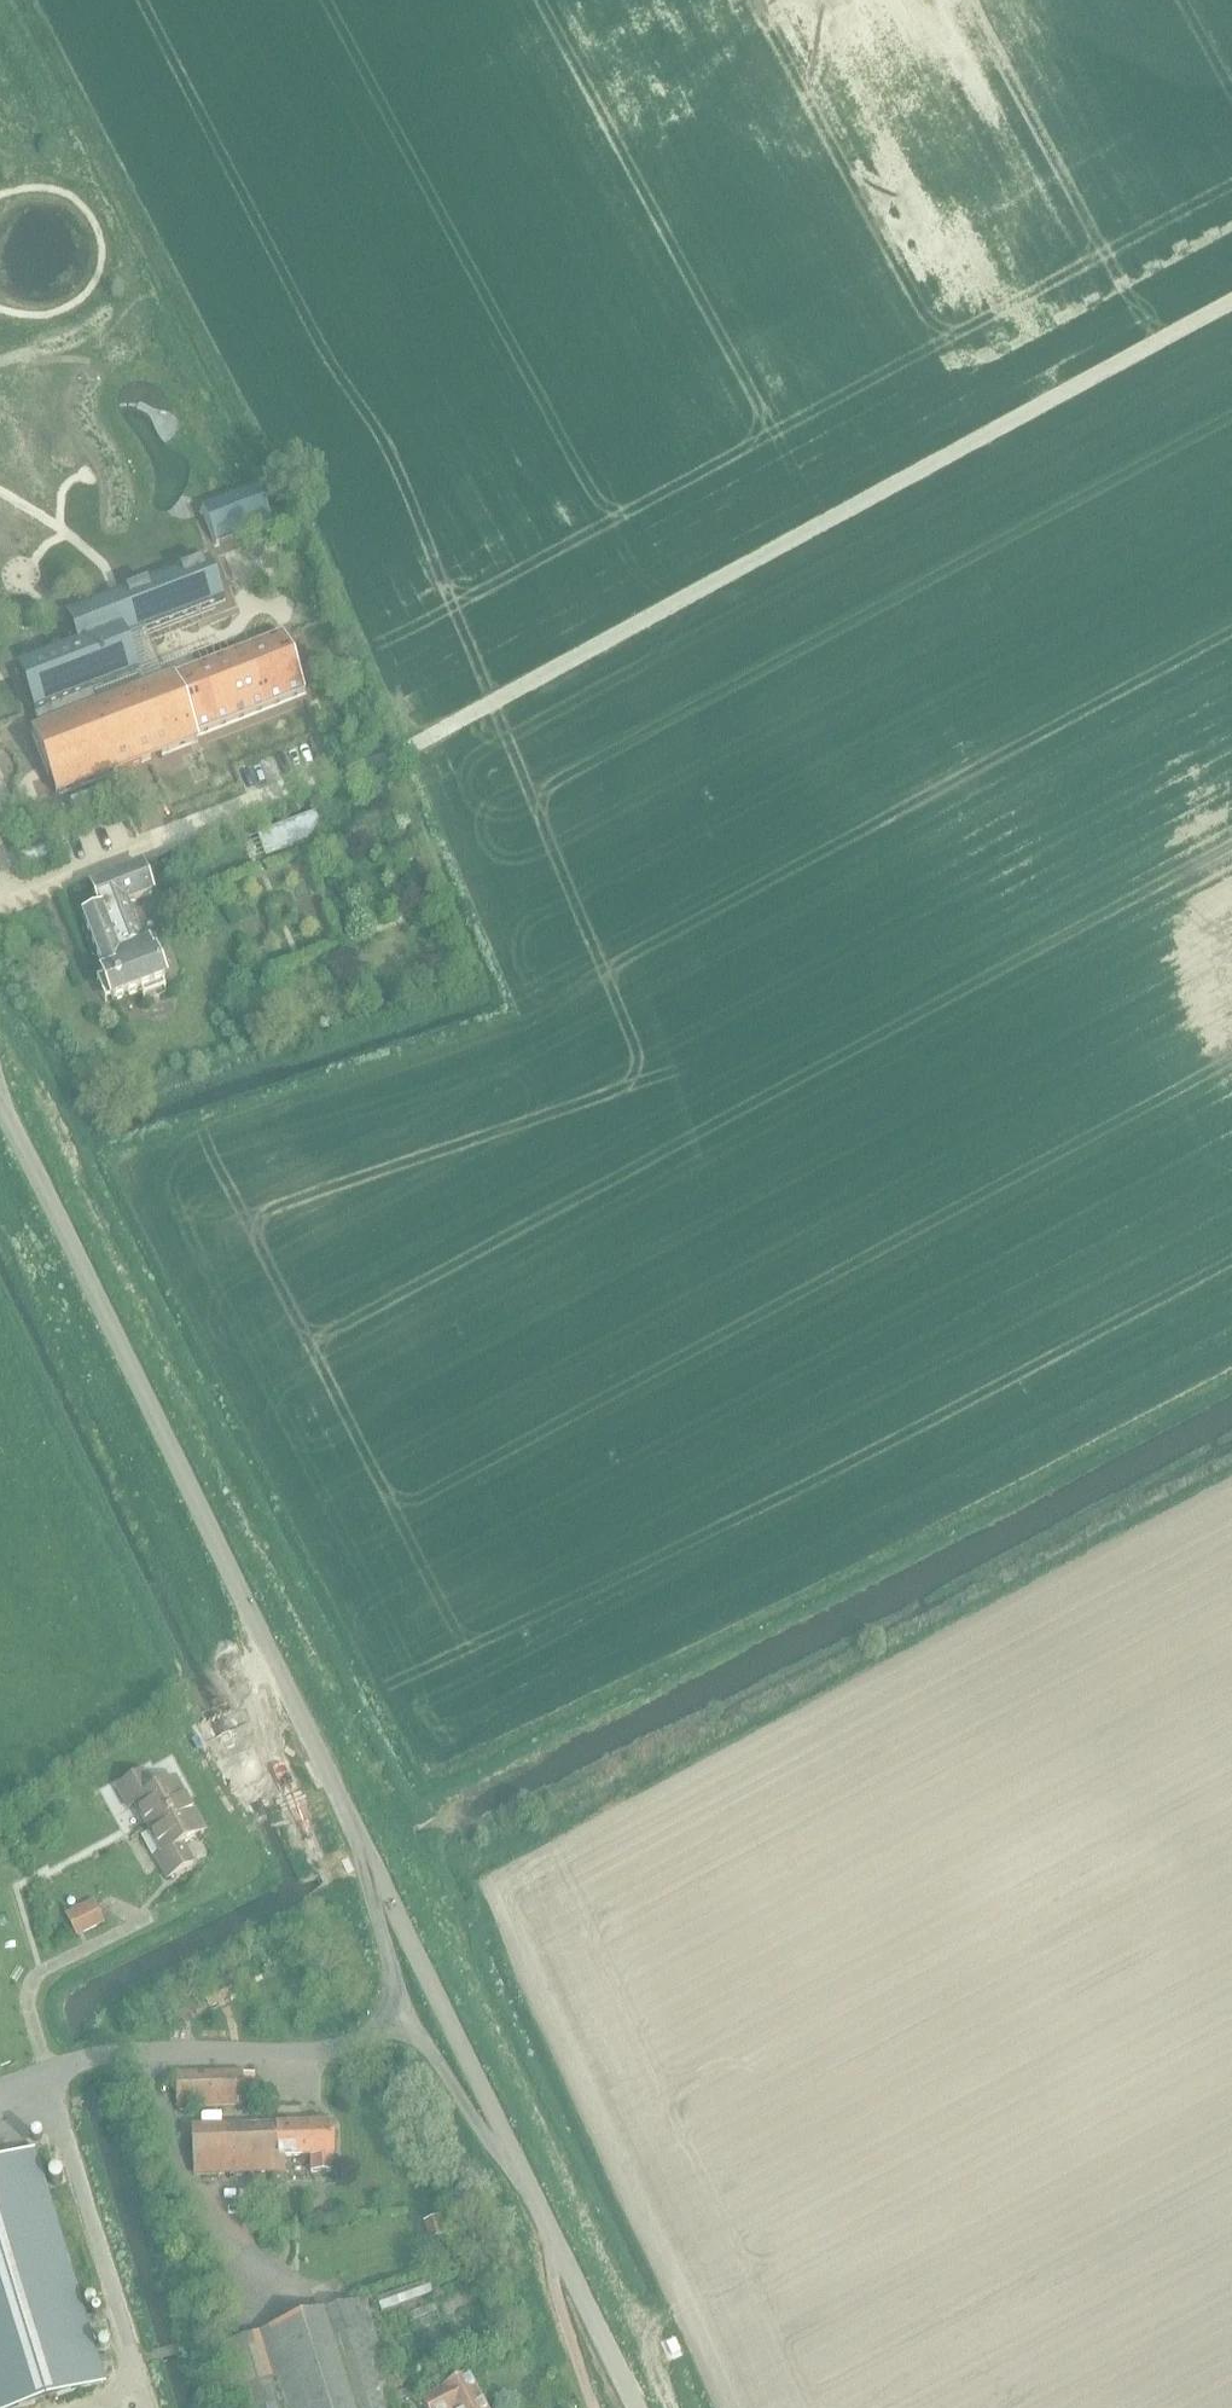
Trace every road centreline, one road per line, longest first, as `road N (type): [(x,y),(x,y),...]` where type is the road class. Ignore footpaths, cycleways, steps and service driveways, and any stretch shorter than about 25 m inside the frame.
road 1 (unclassified): [(640,2407),(0,1108)]

